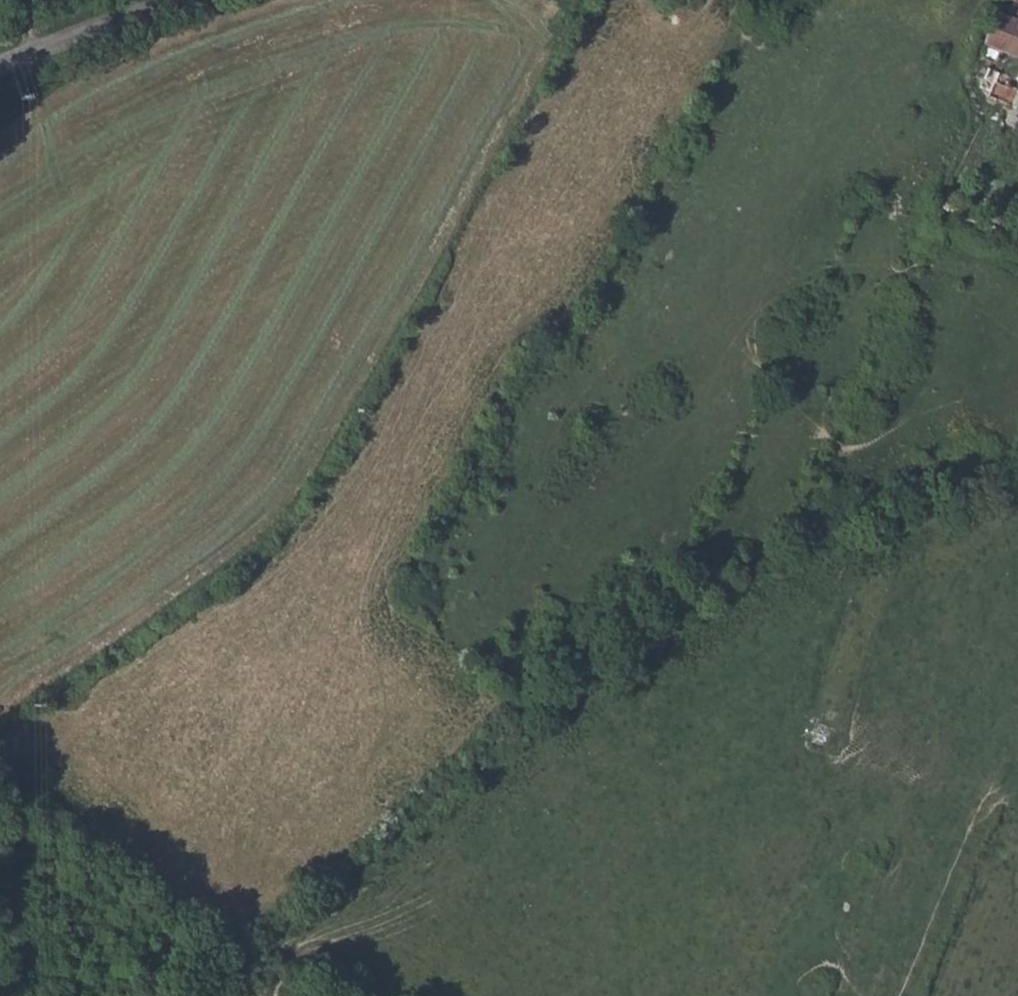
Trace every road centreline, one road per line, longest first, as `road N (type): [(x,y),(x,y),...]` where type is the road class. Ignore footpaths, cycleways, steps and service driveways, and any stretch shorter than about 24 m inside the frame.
road 1 (track): [(1017,472),(718,582),(565,685),(369,868),(198,995)]
road 2 (unclassified): [(0,64),(162,0)]

